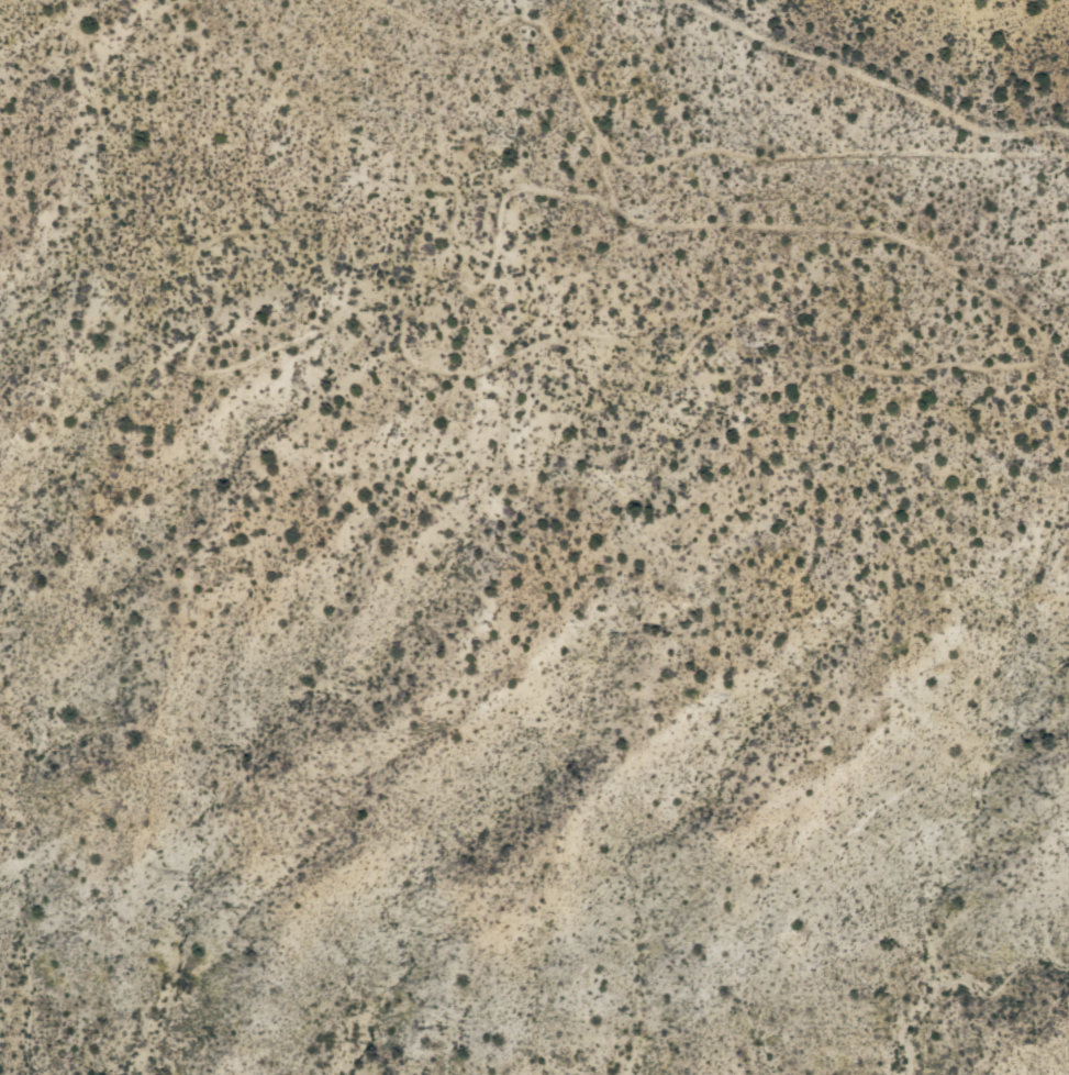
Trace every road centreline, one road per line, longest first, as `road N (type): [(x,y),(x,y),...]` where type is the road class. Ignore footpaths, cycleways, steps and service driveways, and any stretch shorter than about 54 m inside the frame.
road 1 (residential): [(675,0),(977,133),(1011,143),(1068,138)]

